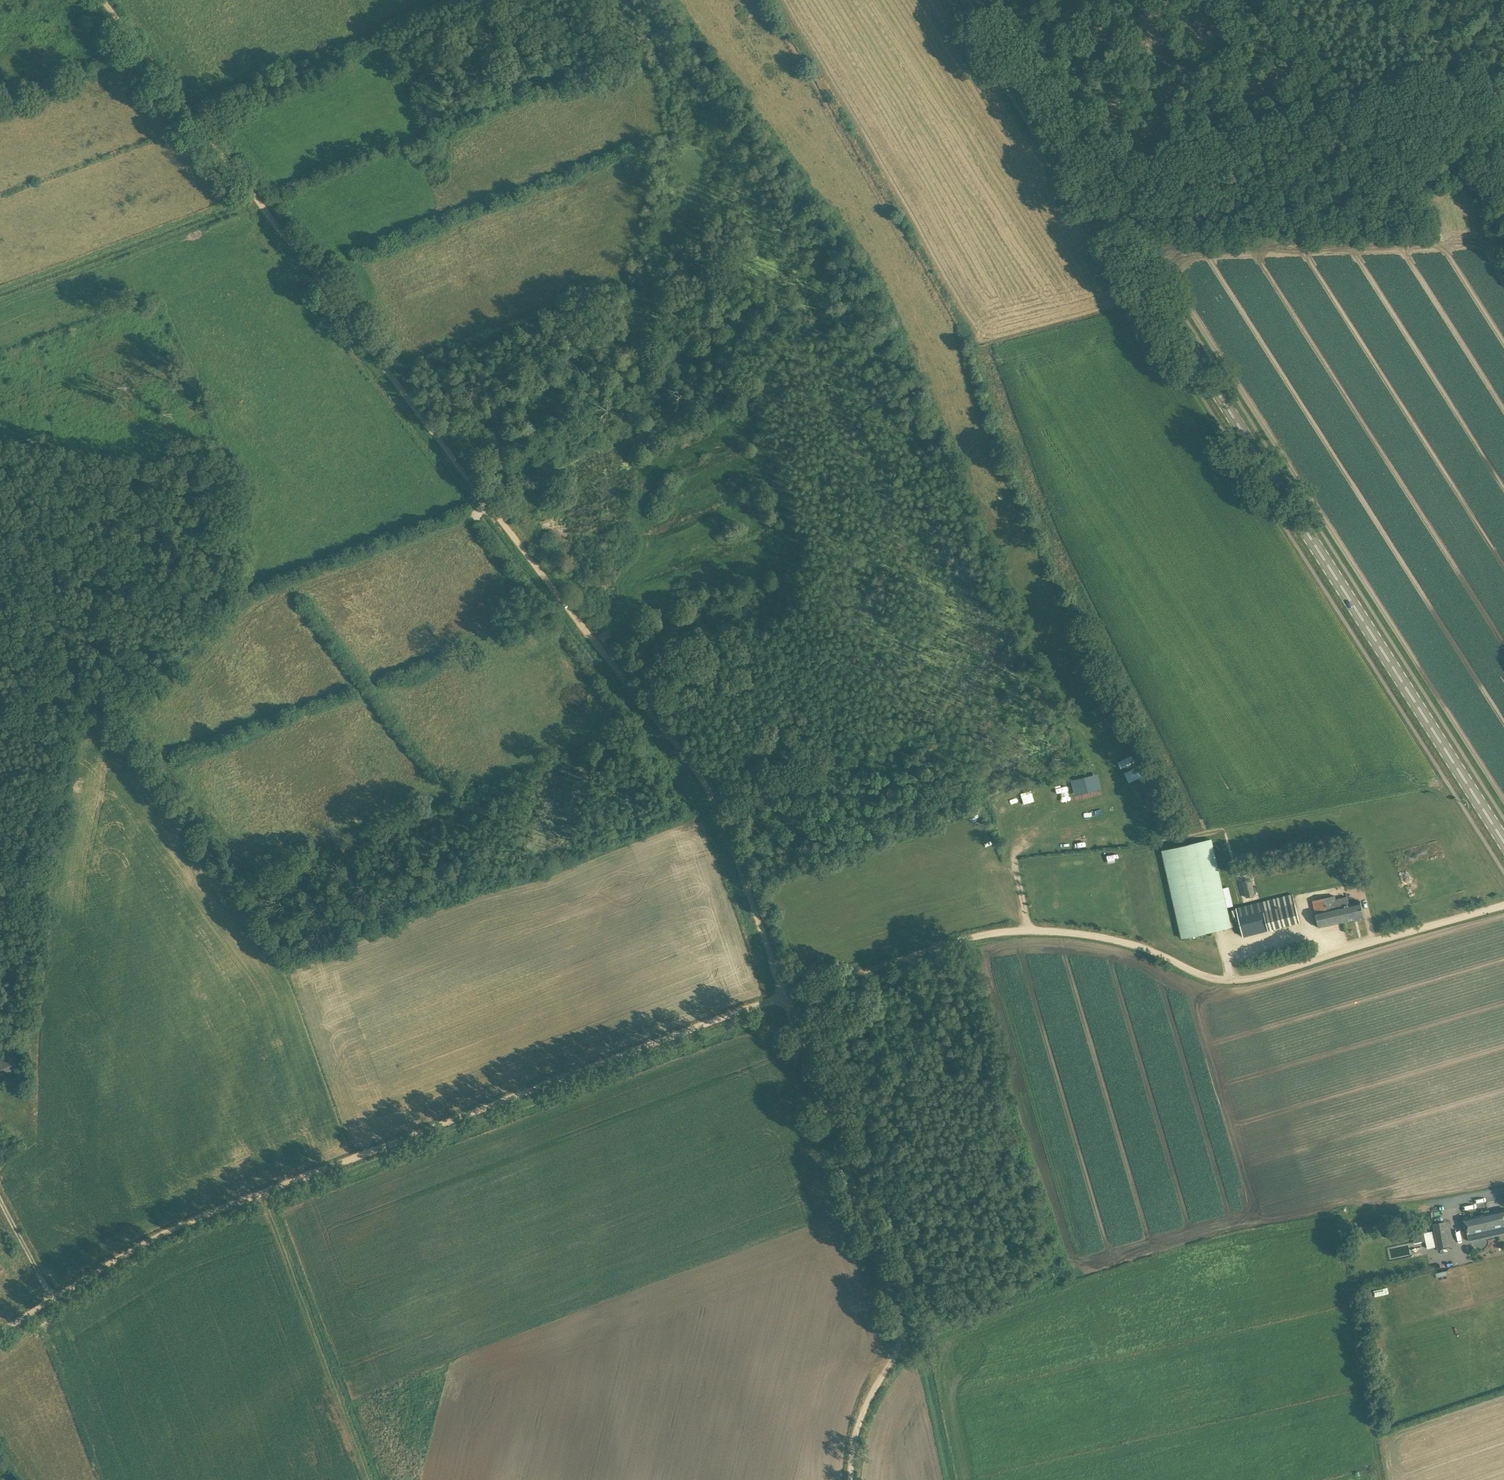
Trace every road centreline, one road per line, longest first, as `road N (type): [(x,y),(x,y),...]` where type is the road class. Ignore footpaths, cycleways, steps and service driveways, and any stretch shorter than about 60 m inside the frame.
road 1 (primary): [(1503,840),(970,0)]
road 2 (track): [(787,996),(712,783),(272,217)]
road 3 (track): [(0,1337),(161,1237),(787,996)]
road 4 (track): [(1503,905),(1255,978),(1213,978),(1132,942),(1025,927),(787,996)]
road 5 (track): [(855,1479),(863,1421),(905,1344),(906,1323),(787,996)]
road 6 (track): [(272,217),(105,0)]

